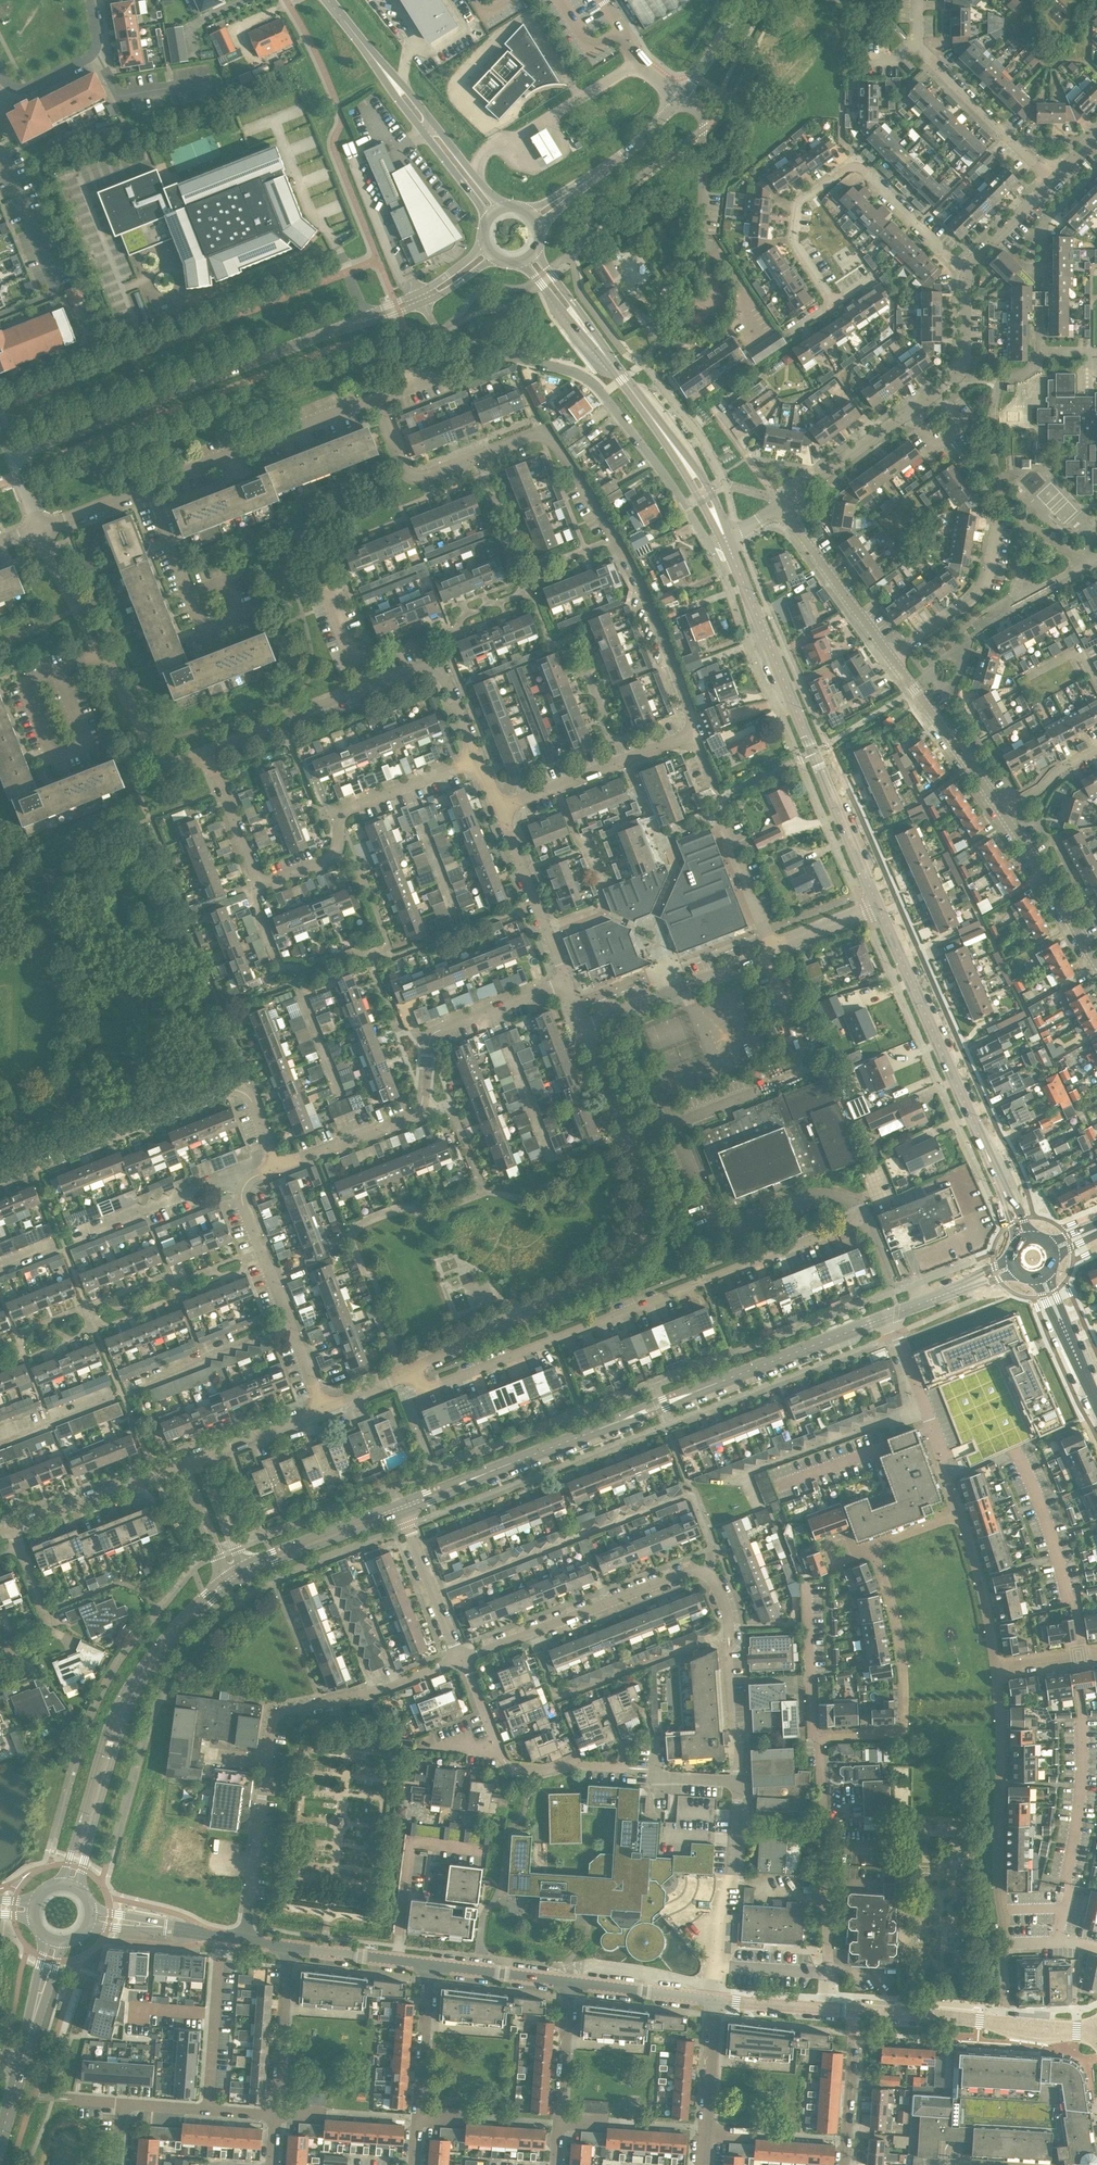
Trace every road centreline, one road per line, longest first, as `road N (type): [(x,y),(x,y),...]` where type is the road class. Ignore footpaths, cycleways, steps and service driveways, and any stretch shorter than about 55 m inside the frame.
road 1 (residential): [(40,527),(366,402),(379,410),(414,477),(478,455)]
road 2 (residential): [(411,1368),(430,1387),(856,1222),(856,1209)]
road 3 (residential): [(582,1023),(643,1194),(633,1249),(605,1274),(411,1368)]
road 4 (residential): [(244,1939),(272,1721),(463,1657)]
road 5 (residential): [(690,735),(693,721),(656,616),(553,438),(537,433),(478,455)]
road 6 (secondary): [(879,906),(724,537)]
road 7 (residential): [(438,330),(468,347),(581,374),(655,462),(707,543),(724,537)]
road 8 (tertiary): [(235,1569),(165,1635),(114,1711),(56,1884)]
road 9 (tertiary): [(82,1892),(130,1705),(160,1657),(240,1579)]
road 10 (secondary): [(1024,1237),(879,906)]
road 11 (residential): [(12,458),(336,329)]
road 12 (residential): [(716,2001),(739,1790),(727,1655)]
road 13 (residential): [(207,752),(427,666),(442,674),(476,760)]
road 14 (secondary): [(724,537),(672,446),(527,257)]
road 15 (residential): [(967,269),(864,172),(849,167),(797,202),(792,243),(835,304)]
road 16 (residential): [(967,269),(963,369),(778,506)]
road 17 (residential): [(731,1633),(714,1581),(689,1571),(463,1657)]
road 18 (residential): [(879,906),(582,1023)]
road 19 (residential): [(207,752),(177,761),(159,755),(40,527)]
road 20 (residential): [(0,1180),(227,1090),(250,1098),(258,1118)]
road 21 (residential): [(323,1409),(241,1200),(248,1181),(278,1165)]
road 22 (residential): [(819,1738),(831,2009)]
road 23 (secondary): [(494,214),(329,0)]
road 24 (residential): [(681,97),(701,114),(703,215),(690,273),(653,337)]
road 25 (residential): [(621,1742),(619,1768),(508,1765),(463,1657)]
road 26 (residential): [(957,1510),(895,1334),(897,1313)]
road 27 (residential): [(358,1137),(420,1109),(433,1033),(491,1010)]
road 28 (unclassified): [(534,220),(645,138),(681,97)]
road 29 (residential): [(1004,811),(890,657)]
road 30 (residential): [(1053,181),(919,45)]
road 31 (residential): [(890,657),(778,506)]
road 32 (residential): [(495,806),(566,980)]
road 33 (residential): [(189,1459),(15,1529)]
road 34 (residential): [(244,1939),(219,1958),(207,2110)]
road 35 (residential): [(263,880),(331,858),(349,809),(403,787)]
road 36 (residential): [(1096,964),(1004,811)]
road 37 (tertiary): [(400,1502),(235,1569)]
road 38 (tertiary): [(240,1579),(404,1512)]
road 39 (residential): [(890,657),(982,587),(995,531)]
road 40 (residential): [(278,2114),(285,1945)]
road 41 (tertiary): [(596,1431),(747,1371)]
road 42 (tertiary): [(747,1371),(596,1431)]
road 43 (residential): [(90,0),(96,41),(88,57),(22,89),(0,70)]
road 44 (tertiary): [(747,1371),(897,1313)]
road 45 (residential): [(491,1010),(551,1159)]
road 46 (residential): [(463,1657),(404,1512)]
road 47 (residential): [(358,1137),(299,994)]
road 48 (residential): [(808,1587),(811,1729),(819,1738)]
road 49 (residential): [(855,2011),(844,2164)]
road 50 (residential): [(417,2117),(427,1965)]
road 51 (tertiary): [(716,2001),(568,1982)]
road 52 (residential): [(950,2019),(941,2164)]
road 53 (residential): [(18,1546),(47,1630),(29,1650),(0,1653)]
road 54 (tertiary): [(427,1965),(285,1945)]
road 55 (residential): [(323,1409),(189,1459)]
road 56 (tertiary): [(568,1982),(427,1965)]
road 57 (residential): [(557,784),(690,735)]
road 58 (residential): [(560,2123),(568,1982)]
road 59 (residential): [(207,752),(263,880)]
road 60 (secondary): [(1096,1401),(1041,1276)]
road 61 (residential): [(706,2130),(716,2001)]
road 62 (tertiary): [(404,1512),(519,1460)]
road 63 (tertiary): [(519,1460),(400,1502)]
road 64 (tertiary): [(897,1313),(1013,1266)]
road 65 (residential): [(1053,181),(967,269)]

